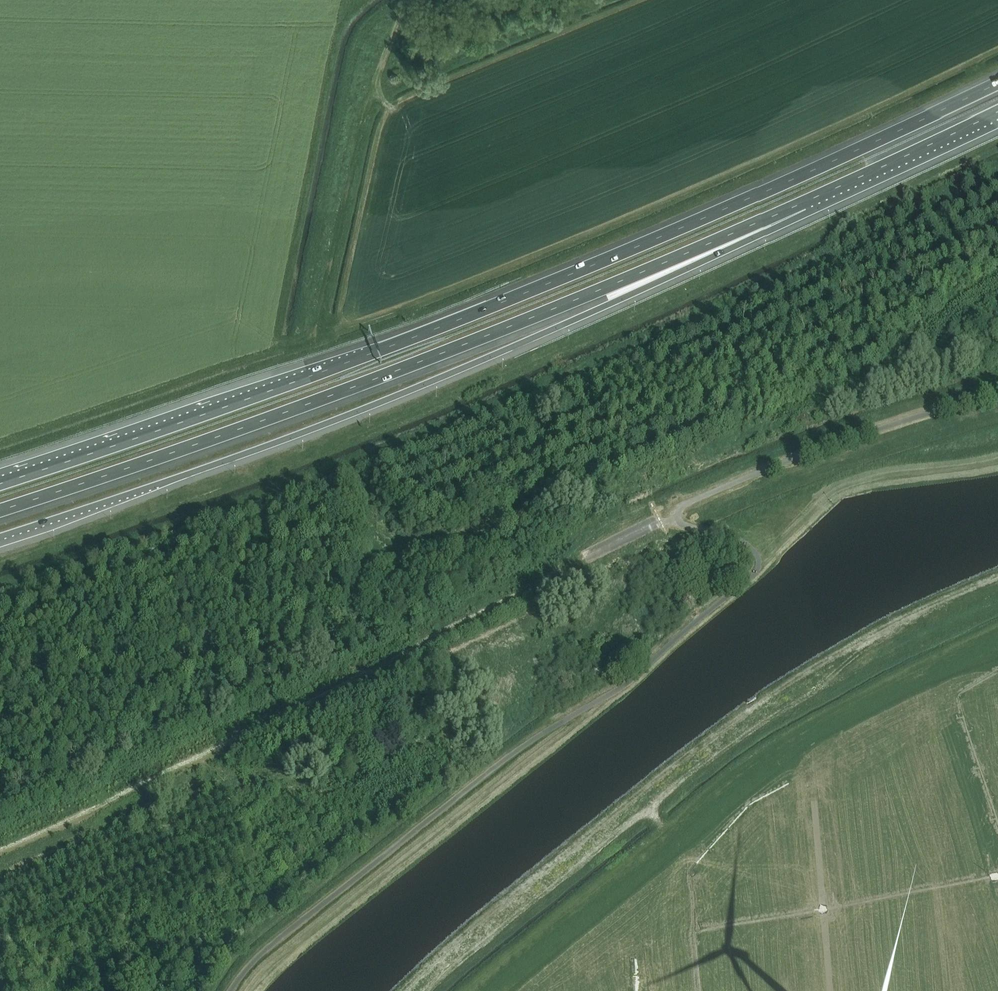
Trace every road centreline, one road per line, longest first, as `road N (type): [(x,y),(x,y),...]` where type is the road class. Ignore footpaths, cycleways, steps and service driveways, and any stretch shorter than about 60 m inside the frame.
road 1 (motorway): [(997,84),(525,294),(0,482)]
road 2 (motorway): [(0,537),(425,384),(610,304),(805,202)]
road 3 (motorway): [(0,515),(385,373),(805,202)]
road 4 (unclassified): [(231,990),(258,957),(496,766),(626,685),(754,575),(750,548),(724,536)]
road 5 (unclassified): [(997,393),(809,454),(679,509),(682,524),(724,536)]
road 6 (motorway): [(805,202),(997,112)]

